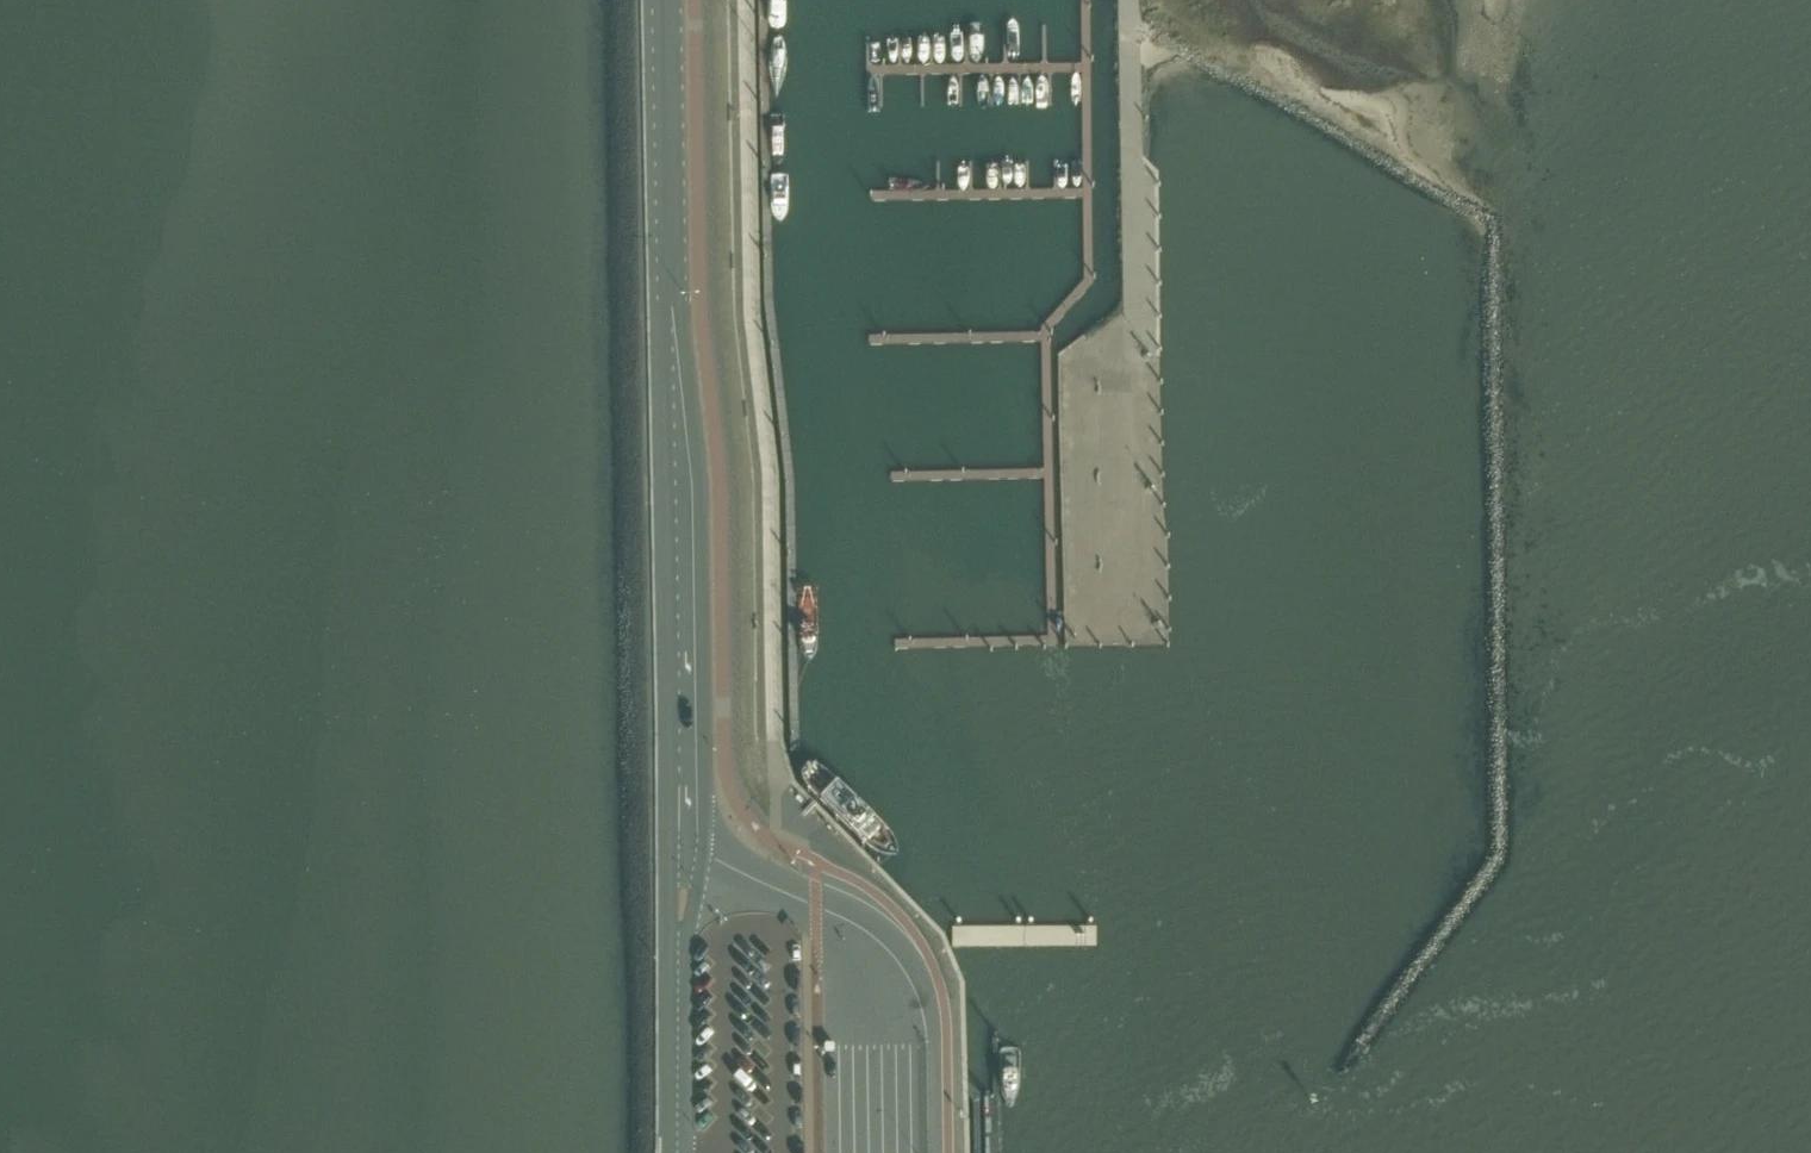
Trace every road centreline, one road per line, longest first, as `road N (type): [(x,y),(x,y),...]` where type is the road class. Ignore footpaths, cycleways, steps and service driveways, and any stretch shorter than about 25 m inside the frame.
road 1 (secondary): [(677,650),(668,0)]
road 2 (unclassified): [(1126,605),(1122,403),(1139,318),(1134,0)]
road 3 (secondary): [(935,1152),(932,1020),(909,956),(886,932),(816,888),(679,844)]
road 4 (secondary): [(679,844),(679,885),(759,896),(816,919),(843,947),(861,1009),(865,1152)]
road 5 (secondary): [(677,650),(679,844)]

